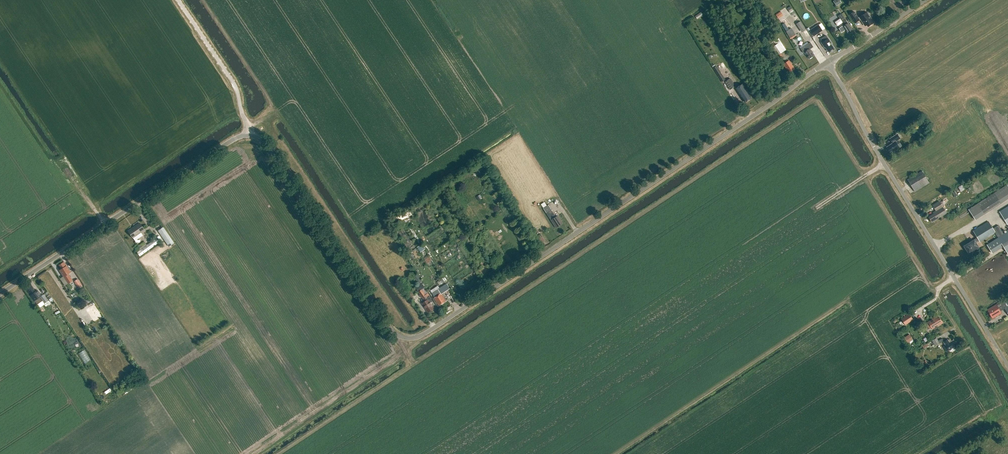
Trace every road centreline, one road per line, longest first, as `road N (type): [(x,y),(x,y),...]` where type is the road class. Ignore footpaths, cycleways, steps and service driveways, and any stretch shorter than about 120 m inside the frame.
road 1 (unclassified): [(248,136),(265,143),(392,330),(411,338),(828,63)]
road 2 (unclassified): [(1007,366),(828,63)]
road 3 (unclassified): [(0,294),(248,136)]
road 4 (unclassified): [(248,136),(233,82),(178,0)]

